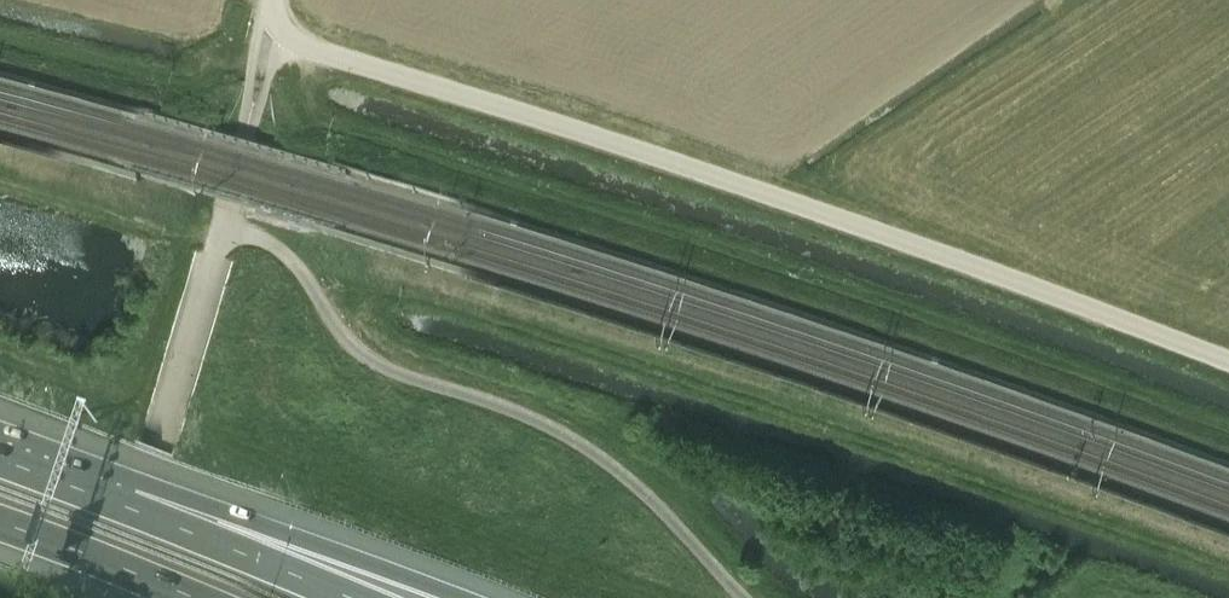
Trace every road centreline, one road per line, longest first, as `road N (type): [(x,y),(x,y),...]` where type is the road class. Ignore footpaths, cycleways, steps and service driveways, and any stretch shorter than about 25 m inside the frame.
road 1 (unclassified): [(1228,360),(715,177),(319,50),(286,29),(278,0)]
road 2 (unclassified): [(223,226),(294,261),(360,350),(540,420),(617,466),(748,597)]
road 3 (unclassified): [(110,597),(223,226)]
road 4 (motorway): [(469,597),(201,508),(108,499)]
road 5 (motorway): [(346,597),(108,499)]
road 6 (motorway): [(0,525),(194,597)]

